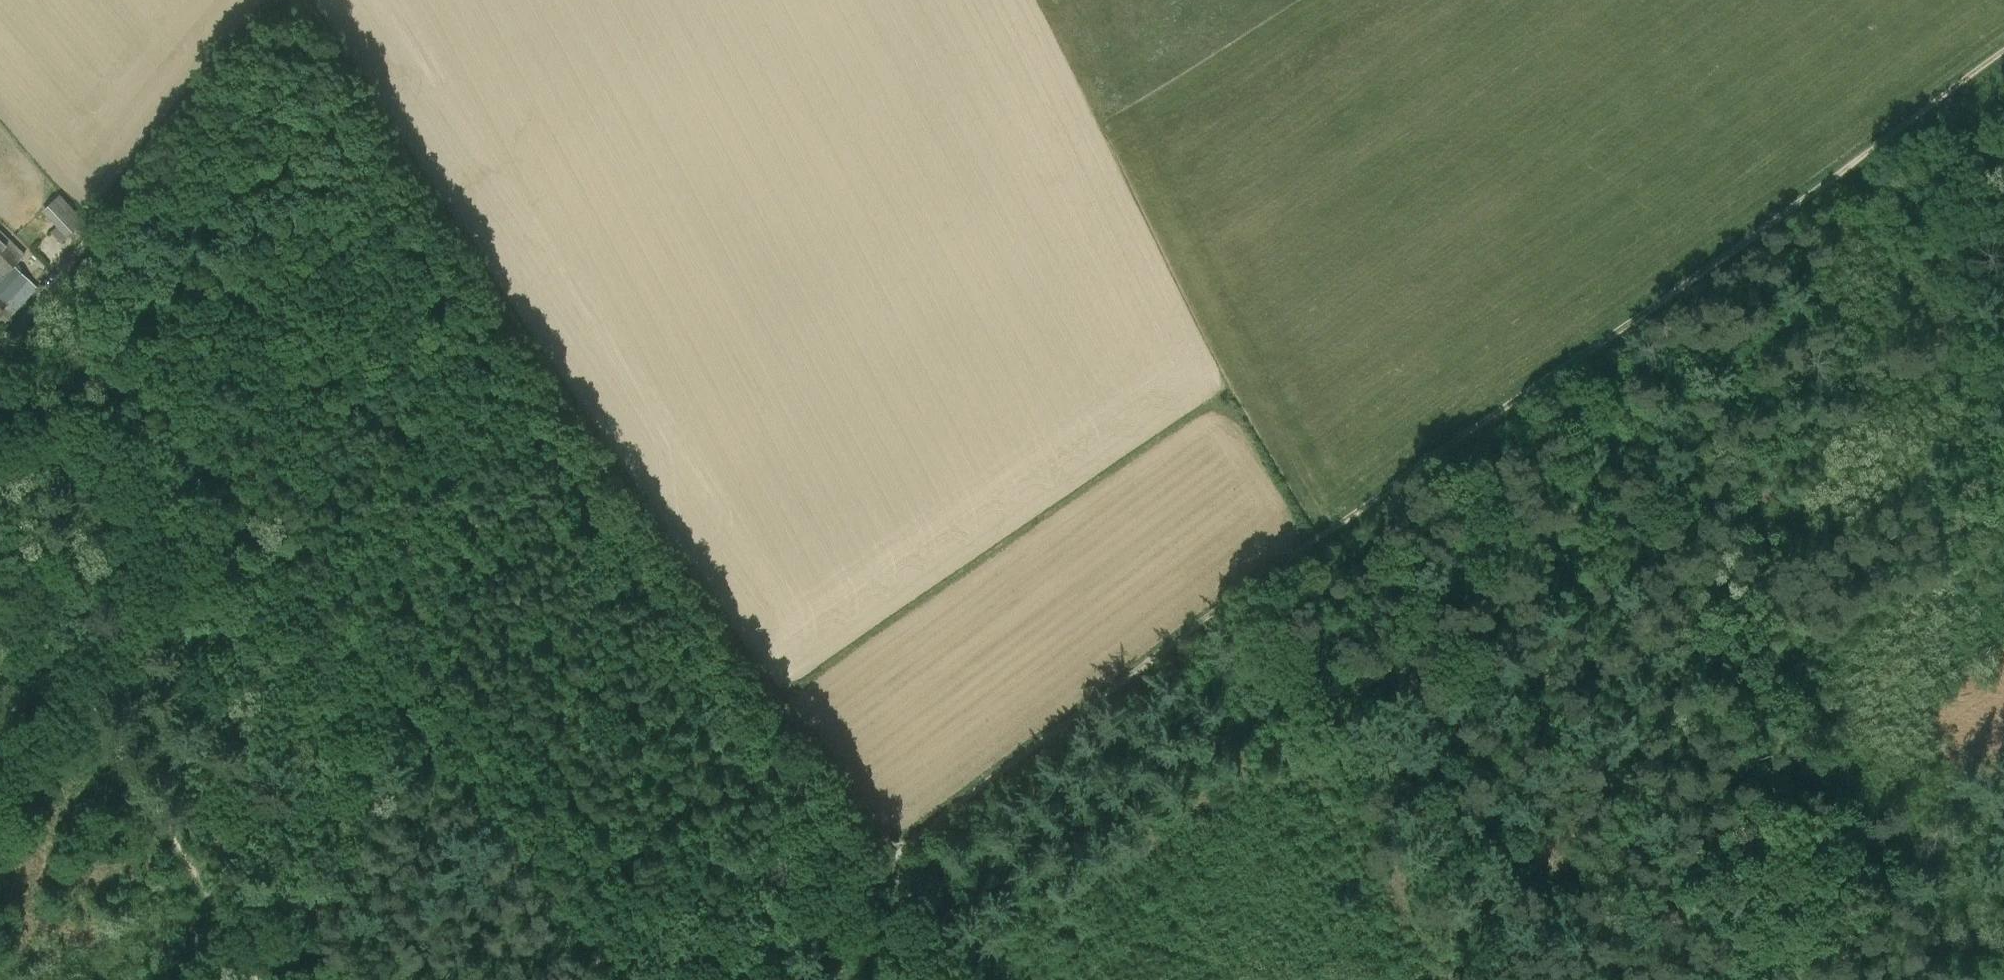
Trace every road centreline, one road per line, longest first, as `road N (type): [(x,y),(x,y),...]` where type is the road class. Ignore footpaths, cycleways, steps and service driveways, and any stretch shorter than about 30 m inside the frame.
road 1 (track): [(893,862),(284,3)]
road 2 (track): [(258,979),(0,557)]
road 3 (track): [(0,349),(286,0)]

